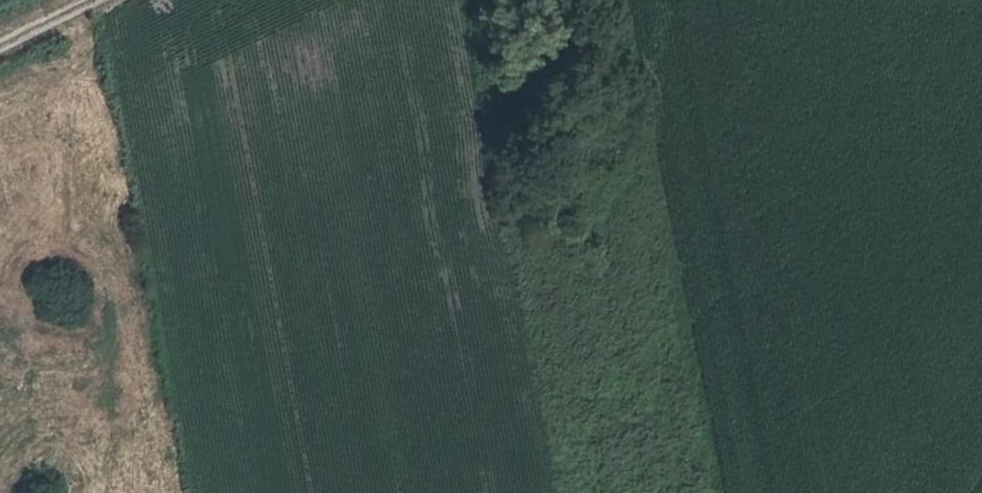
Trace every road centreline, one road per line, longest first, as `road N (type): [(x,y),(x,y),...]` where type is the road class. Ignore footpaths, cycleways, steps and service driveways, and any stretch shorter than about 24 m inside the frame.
road 1 (track): [(0,54),(114,0)]

